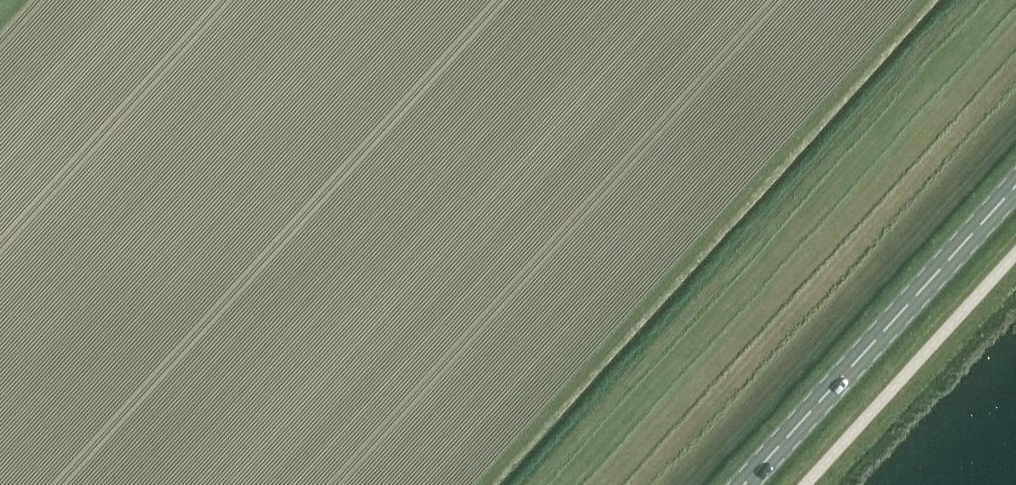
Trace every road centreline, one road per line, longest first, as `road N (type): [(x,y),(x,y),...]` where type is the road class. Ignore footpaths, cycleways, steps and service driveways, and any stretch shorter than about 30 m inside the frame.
road 1 (secondary): [(741,484),(1015,184)]

